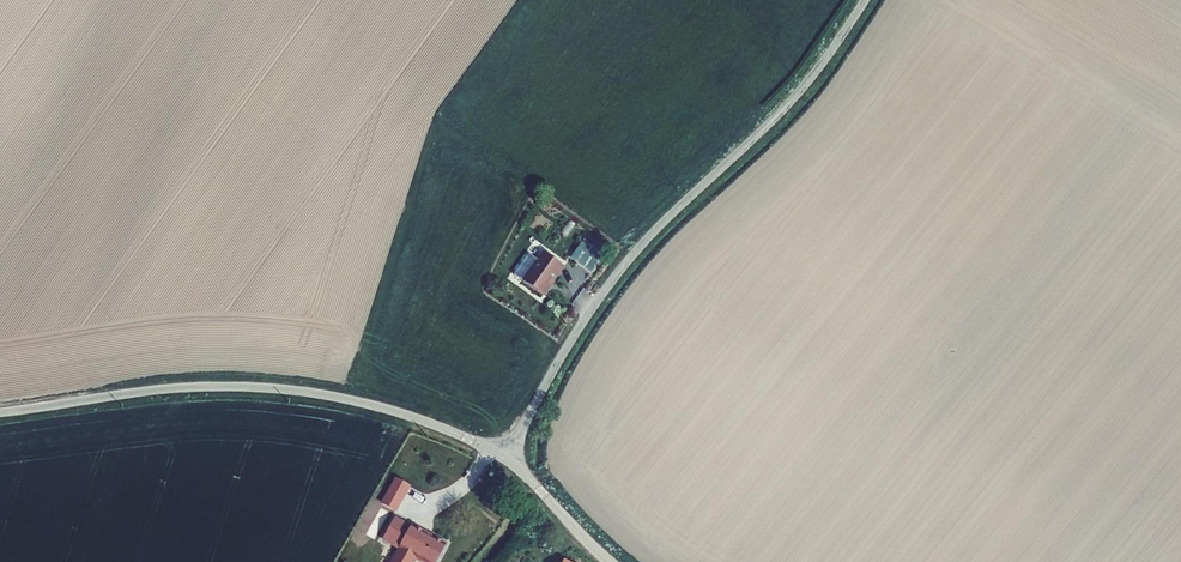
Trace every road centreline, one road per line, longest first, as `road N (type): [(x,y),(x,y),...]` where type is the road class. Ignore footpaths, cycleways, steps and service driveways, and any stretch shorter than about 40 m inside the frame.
road 1 (unclassified): [(865,0),(788,105),(625,264),(506,458)]
road 2 (unclassified): [(0,413),(166,389),(282,389),(394,411),(506,458)]
road 3 (unclassified): [(506,458),(611,561)]

